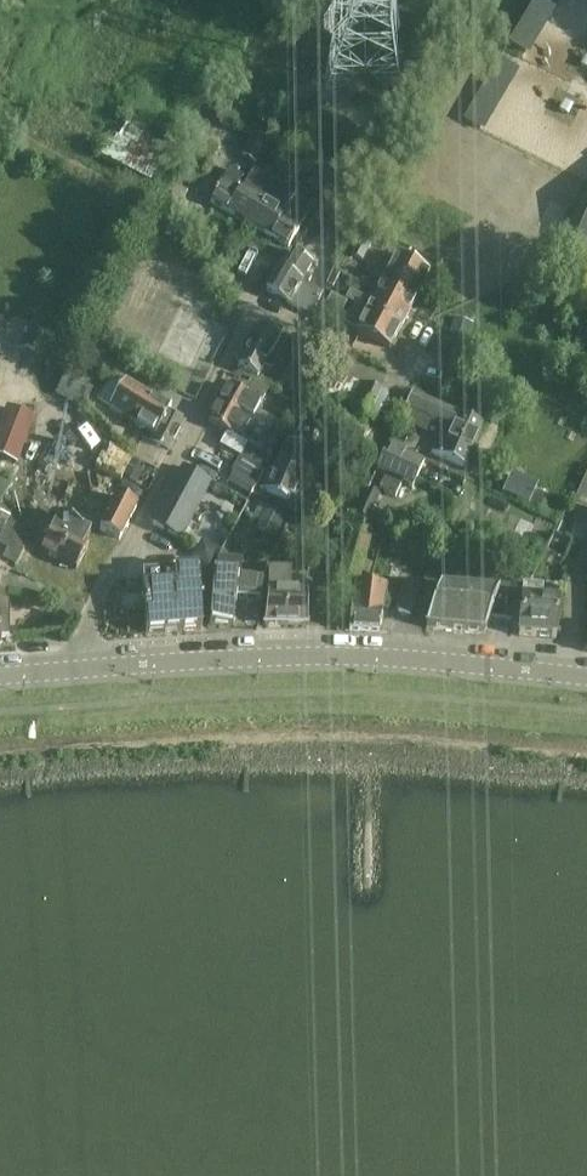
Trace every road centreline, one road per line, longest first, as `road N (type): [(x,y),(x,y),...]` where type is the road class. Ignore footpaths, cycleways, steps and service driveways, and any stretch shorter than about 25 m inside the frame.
road 1 (unclassified): [(63,664),(257,303)]
road 2 (residential): [(413,373),(322,588),(321,654)]
road 3 (residential): [(321,654),(586,674)]
road 4 (residential): [(63,664),(321,654)]

